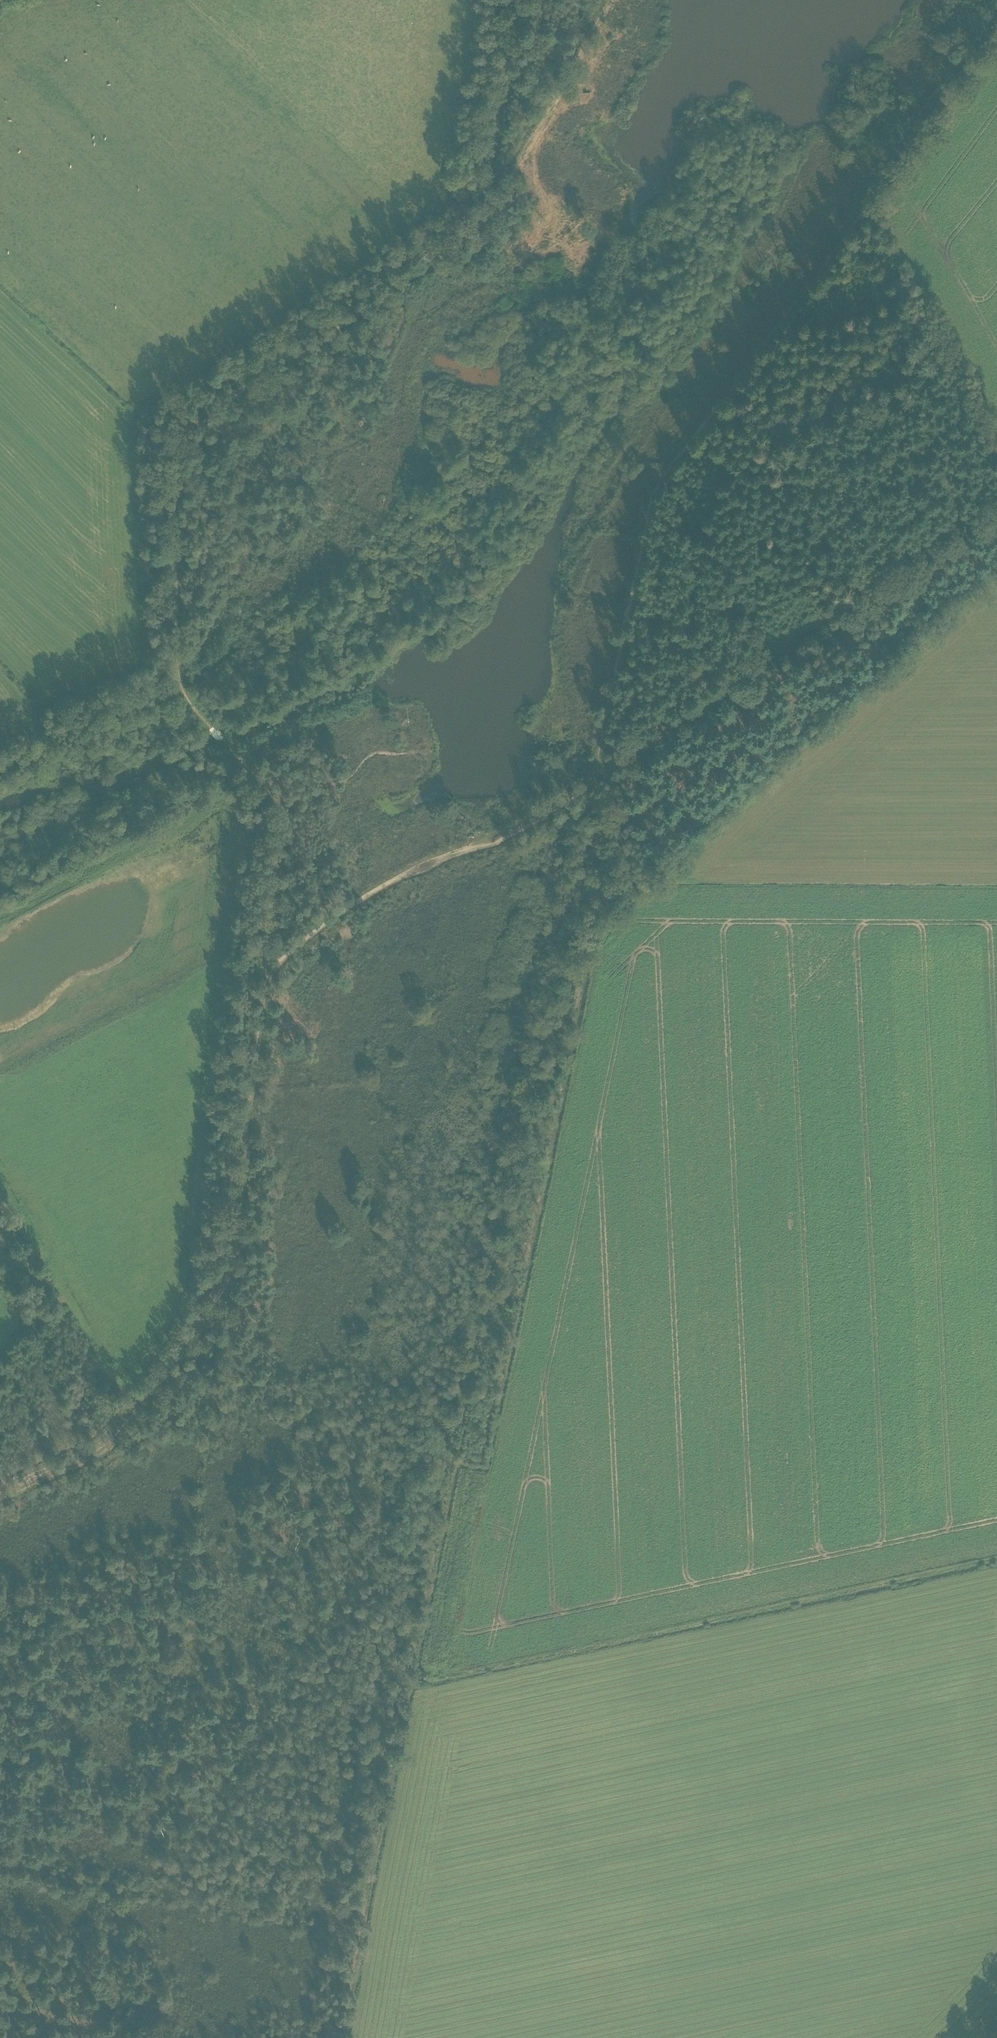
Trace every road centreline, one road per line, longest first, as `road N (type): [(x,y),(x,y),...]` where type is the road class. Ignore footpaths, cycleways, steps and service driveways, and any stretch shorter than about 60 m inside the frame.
road 1 (track): [(258,977),(277,799),(181,695),(178,457),(189,431),(467,241),(483,217),(486,195)]
road 2 (track): [(258,977),(380,887),(525,823),(595,776)]
road 3 (track): [(218,1296),(234,1239),(258,977)]
road 4 (track): [(595,776),(850,591)]
road 5 (track): [(0,1489),(113,1436),(218,1296)]
road 6 (track): [(486,195),(512,0)]
road 7 (track): [(850,591),(996,486)]

